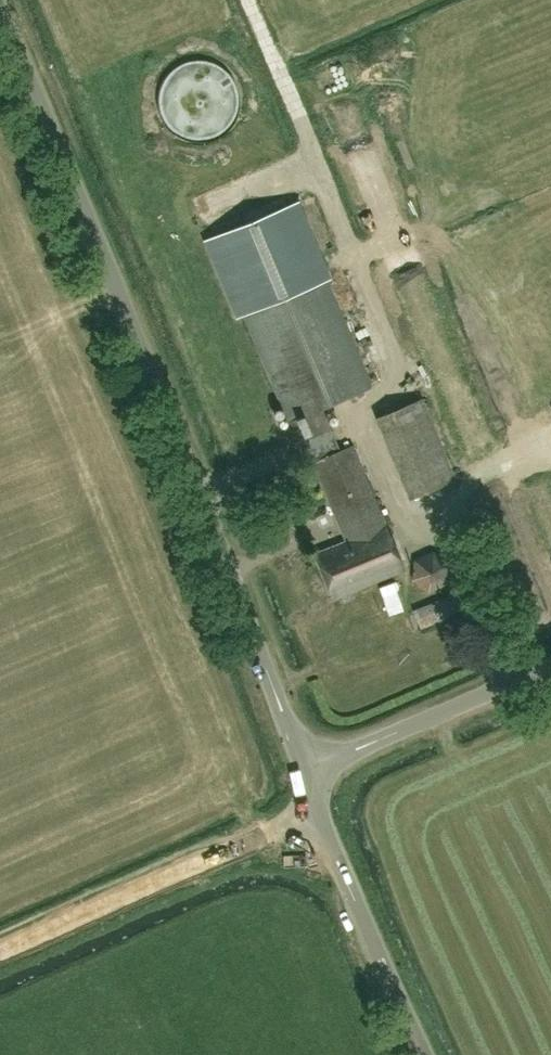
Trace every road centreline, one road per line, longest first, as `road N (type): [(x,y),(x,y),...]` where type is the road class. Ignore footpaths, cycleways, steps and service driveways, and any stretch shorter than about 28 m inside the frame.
road 1 (unclassified): [(308,767),(0,2)]
road 2 (unclassified): [(0,951),(319,809)]
road 3 (unclassified): [(430,1054),(319,809)]
road 4 (unclassified): [(308,767),(550,664)]

